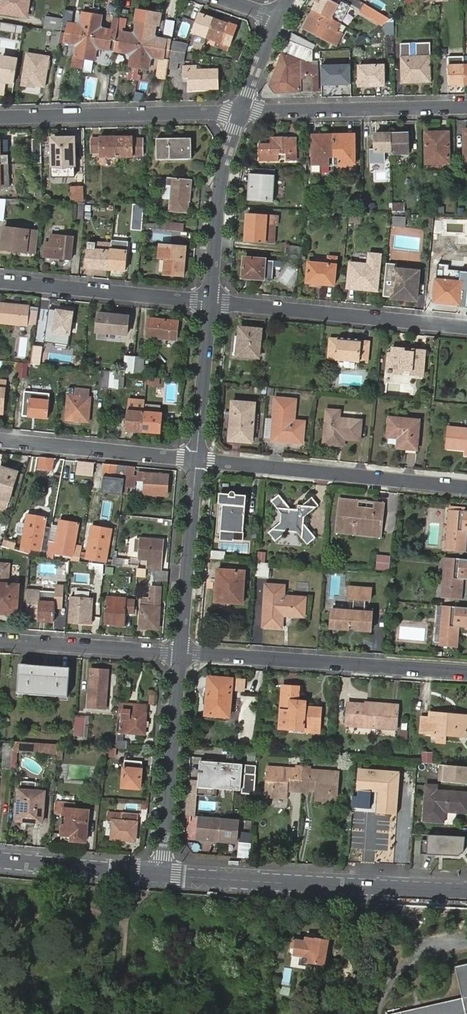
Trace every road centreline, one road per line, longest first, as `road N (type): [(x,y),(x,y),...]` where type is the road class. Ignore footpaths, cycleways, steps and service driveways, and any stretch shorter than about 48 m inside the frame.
road 1 (secondary): [(466,891),(165,875)]
road 2 (residential): [(466,674),(183,654)]
road 3 (residential): [(466,486),(197,460)]
road 4 (residential): [(466,327),(211,302)]
road 5 (residential): [(0,118),(241,112)]
road 6 (residential): [(241,112),(466,107)]
road 7 (residential): [(165,875),(183,654)]
road 8 (residential): [(211,302),(0,281)]
road 9 (residential): [(197,460),(0,440)]
road 10 (residential): [(183,654),(197,460)]
road 11 (residential): [(211,302),(221,178),(241,112)]
road 12 (residential): [(183,654),(0,641)]
road 13 (secondary): [(165,875),(0,860)]
road 14 (residential): [(197,460),(211,302)]

